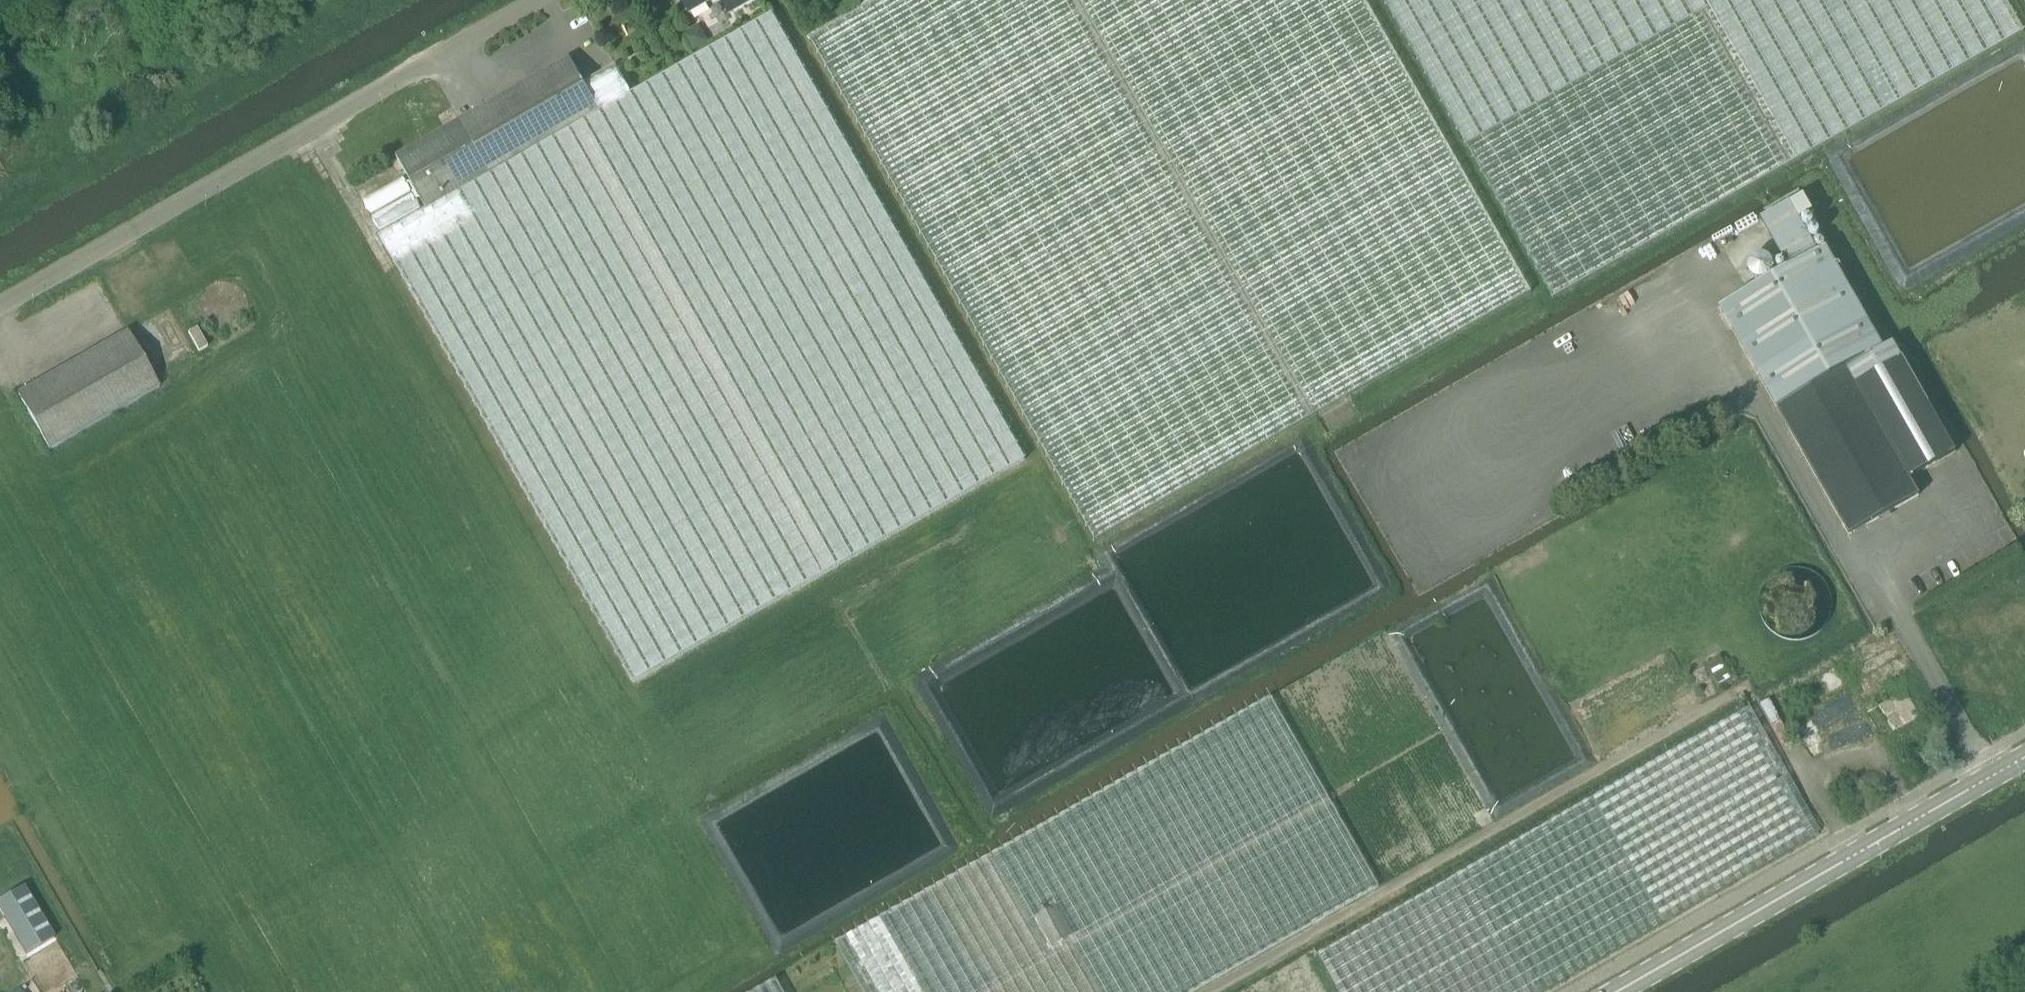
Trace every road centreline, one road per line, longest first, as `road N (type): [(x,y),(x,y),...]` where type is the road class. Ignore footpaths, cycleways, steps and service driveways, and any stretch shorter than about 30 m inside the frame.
road 1 (unclassified): [(0,306),(538,0)]
road 2 (tertiary): [(1622,991),(2024,754)]

